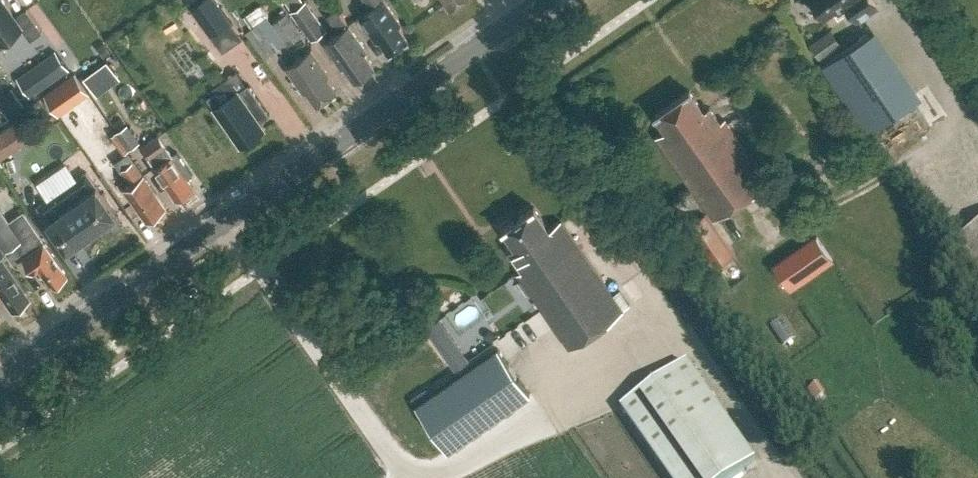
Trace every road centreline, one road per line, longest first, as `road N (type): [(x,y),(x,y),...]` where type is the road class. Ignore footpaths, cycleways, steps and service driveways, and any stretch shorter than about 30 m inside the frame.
road 1 (tertiary): [(0,373),(541,0)]

